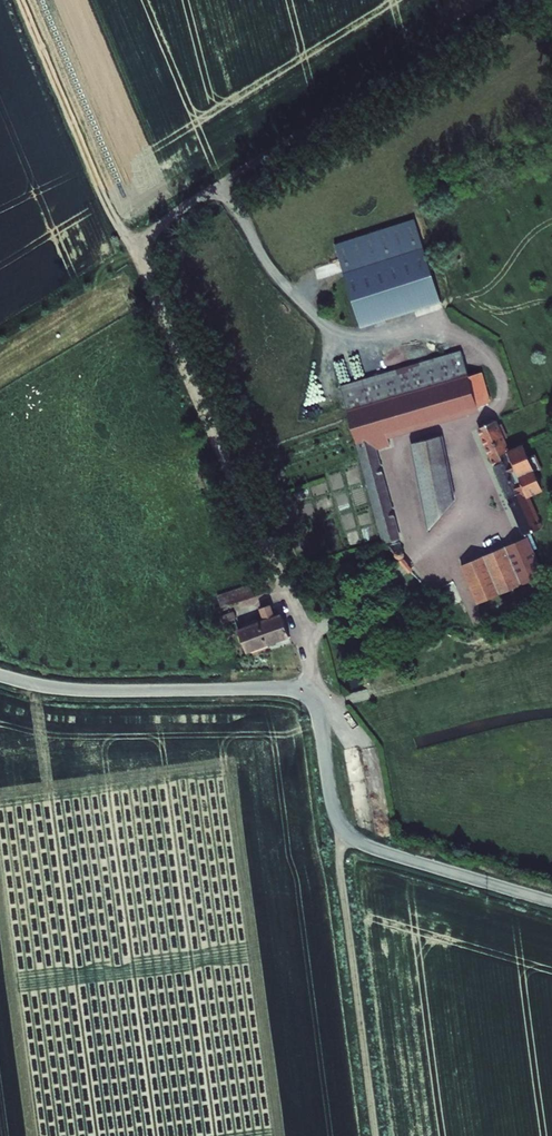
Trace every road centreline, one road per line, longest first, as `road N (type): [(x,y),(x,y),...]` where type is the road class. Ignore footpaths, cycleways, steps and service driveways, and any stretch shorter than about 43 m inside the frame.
road 1 (track): [(19,0),(187,392),(274,560),(310,653),(305,693)]
road 2 (tertiary): [(0,675),(82,690),(305,693),(318,709),(334,809),(351,836),(551,901)]
road 3 (track): [(375,1135),(341,871),(344,829)]

